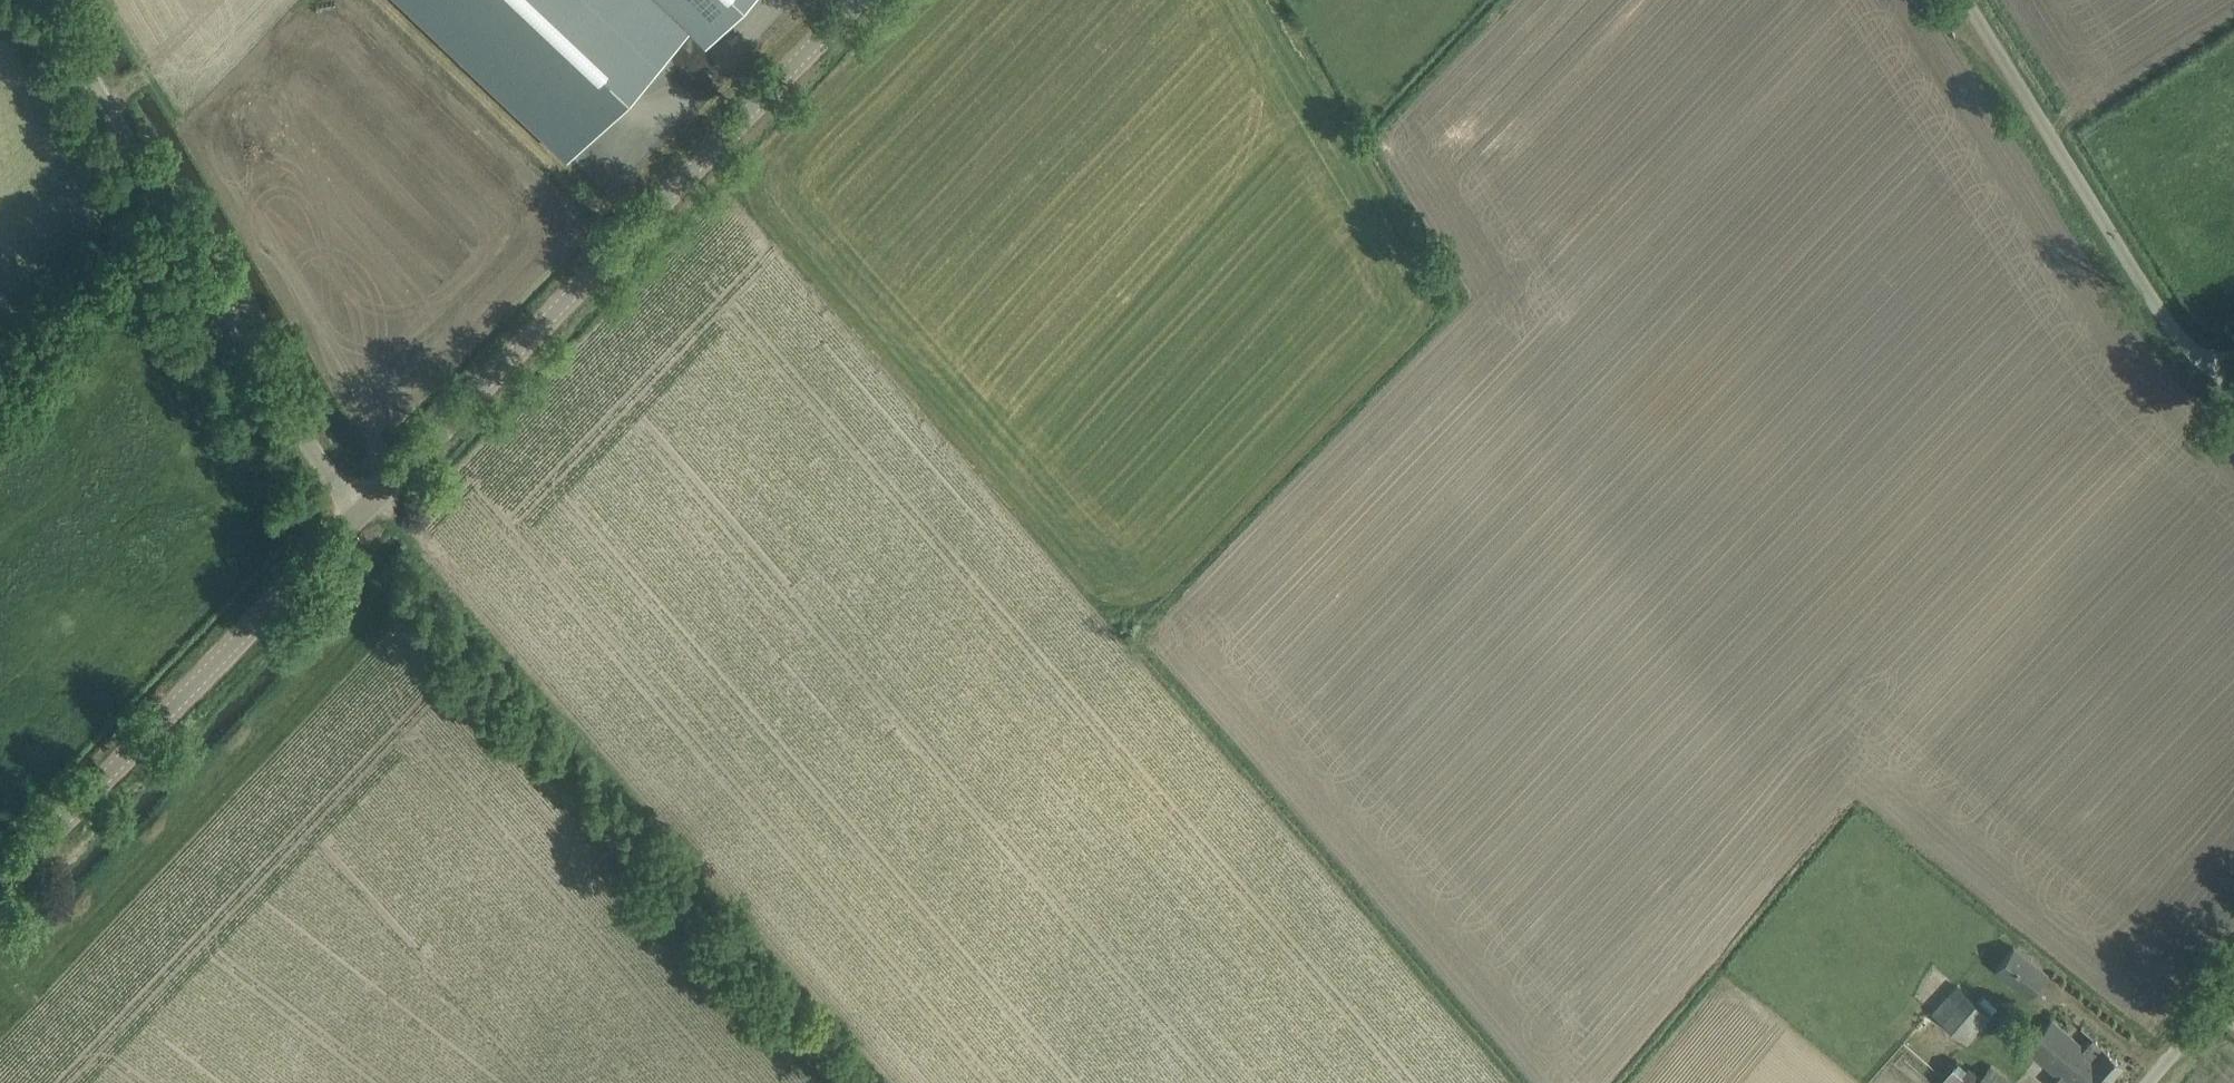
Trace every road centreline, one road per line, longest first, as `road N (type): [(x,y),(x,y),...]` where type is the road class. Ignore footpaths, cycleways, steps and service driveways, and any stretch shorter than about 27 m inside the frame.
road 1 (unclassified): [(367,497),(840,0)]
road 2 (unclassified): [(367,497),(67,0)]
road 3 (unclassified): [(0,883),(367,497)]
road 4 (unclassified): [(1962,0),(2206,363)]

